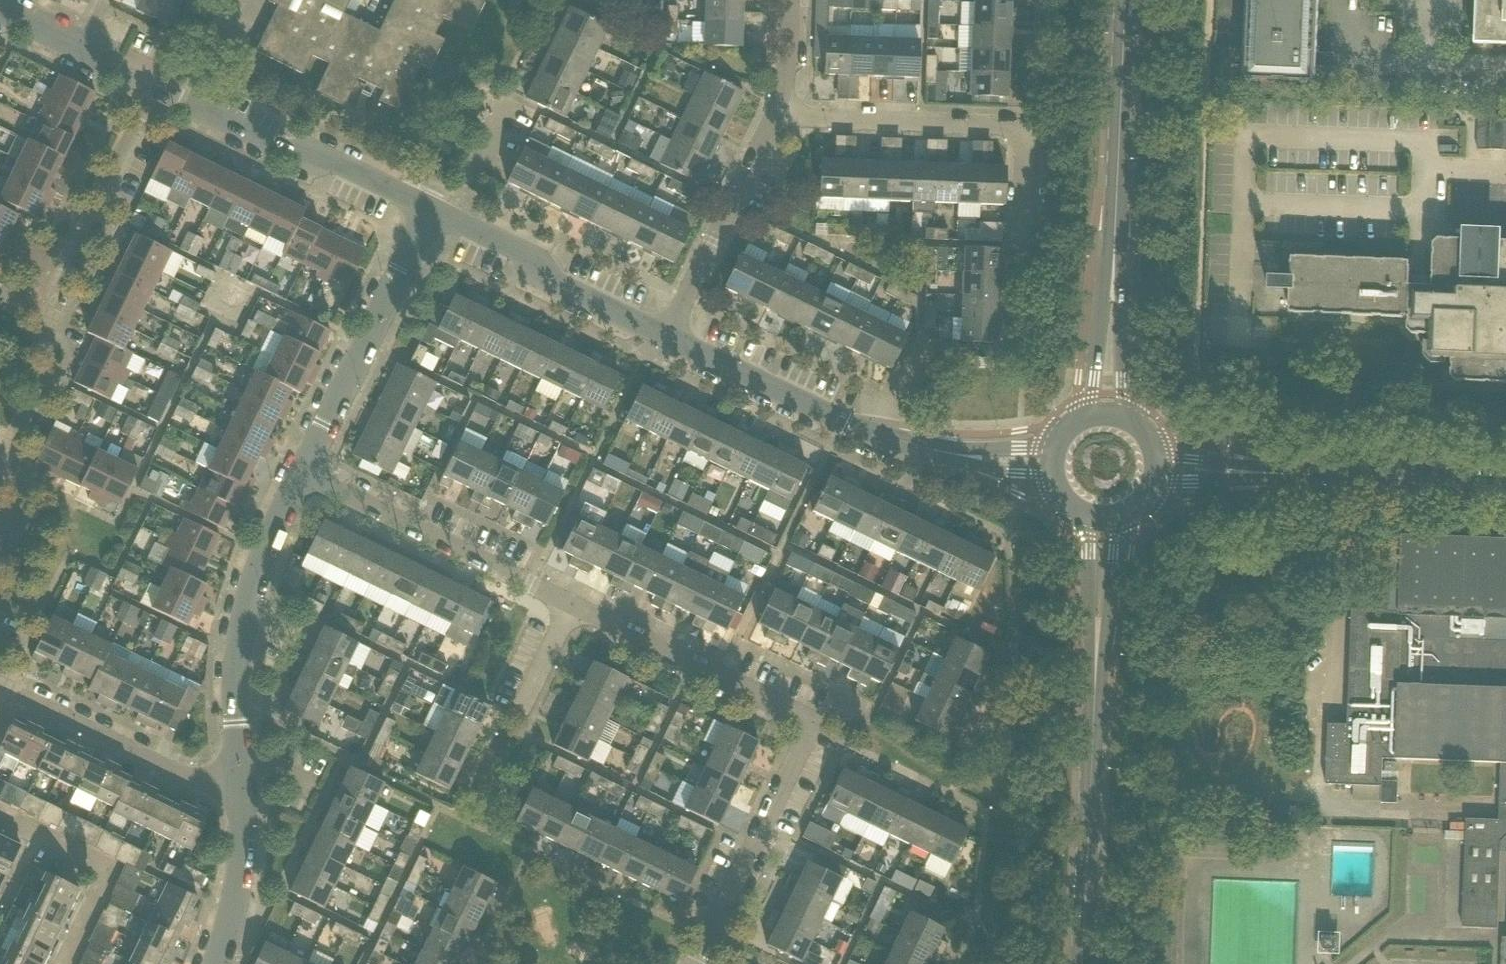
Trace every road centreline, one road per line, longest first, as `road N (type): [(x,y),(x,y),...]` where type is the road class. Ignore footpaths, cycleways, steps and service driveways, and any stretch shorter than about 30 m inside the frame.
road 1 (residential): [(696,963),(810,726),(569,609)]
road 2 (residential): [(0,550),(23,501),(8,455),(48,372),(41,316),(95,203)]
road 3 (residential): [(1017,248),(1023,127),(773,116)]
road 4 (residential): [(241,803),(235,658),(257,565),(302,472)]
road 5 (tertiary): [(1081,963),(1098,623)]
road 6 (residential): [(429,207),(152,88)]
road 7 (tertiary): [(1112,301),(1126,0)]
road 8 (residential): [(569,609),(302,472)]
road 9 (residential): [(302,472),(429,207)]
road 10 (residential): [(915,446),(842,422),(665,336)]
road 11 (residential): [(665,336),(429,207)]
road 12 (residential): [(241,803),(13,690)]
road 13 (residential): [(1505,482),(1252,474)]
road 14 (residential): [(665,336),(773,116)]
road 15 (residential): [(64,963),(109,869),(0,816)]
road 16 (residential): [(152,88),(0,11)]
road 17 (residential): [(215,963),(239,893),(241,803)]
road 18 (residential): [(915,446),(1054,480)]
road 19 (residential): [(1056,450),(915,446)]
road 20 (residential): [(569,609),(511,730)]
road 21 (residential): [(95,203),(152,88)]
road 22 (tertiary): [(1128,422),(1112,301)]
road 23 (tertiary): [(1112,301),(1085,420)]

